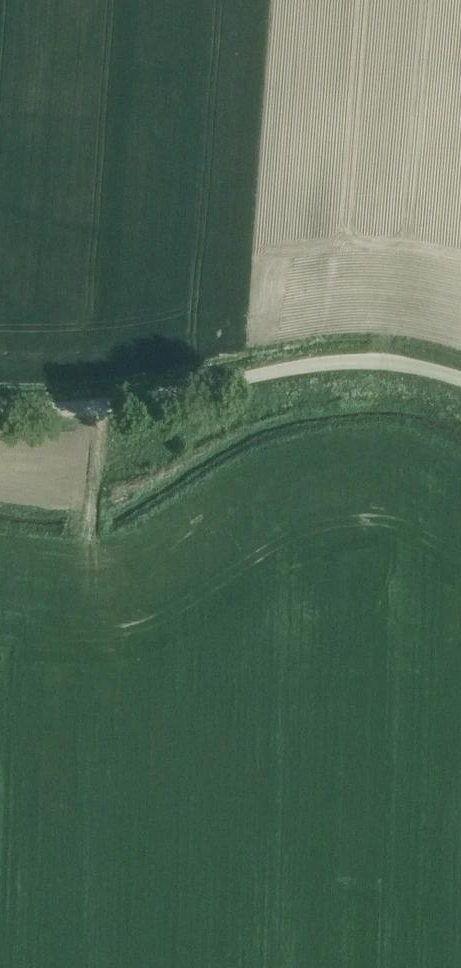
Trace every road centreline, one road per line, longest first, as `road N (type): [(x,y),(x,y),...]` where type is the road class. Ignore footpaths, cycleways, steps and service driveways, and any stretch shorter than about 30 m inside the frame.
road 1 (unclassified): [(460,379),(407,364),(331,362),(141,401),(0,408)]

